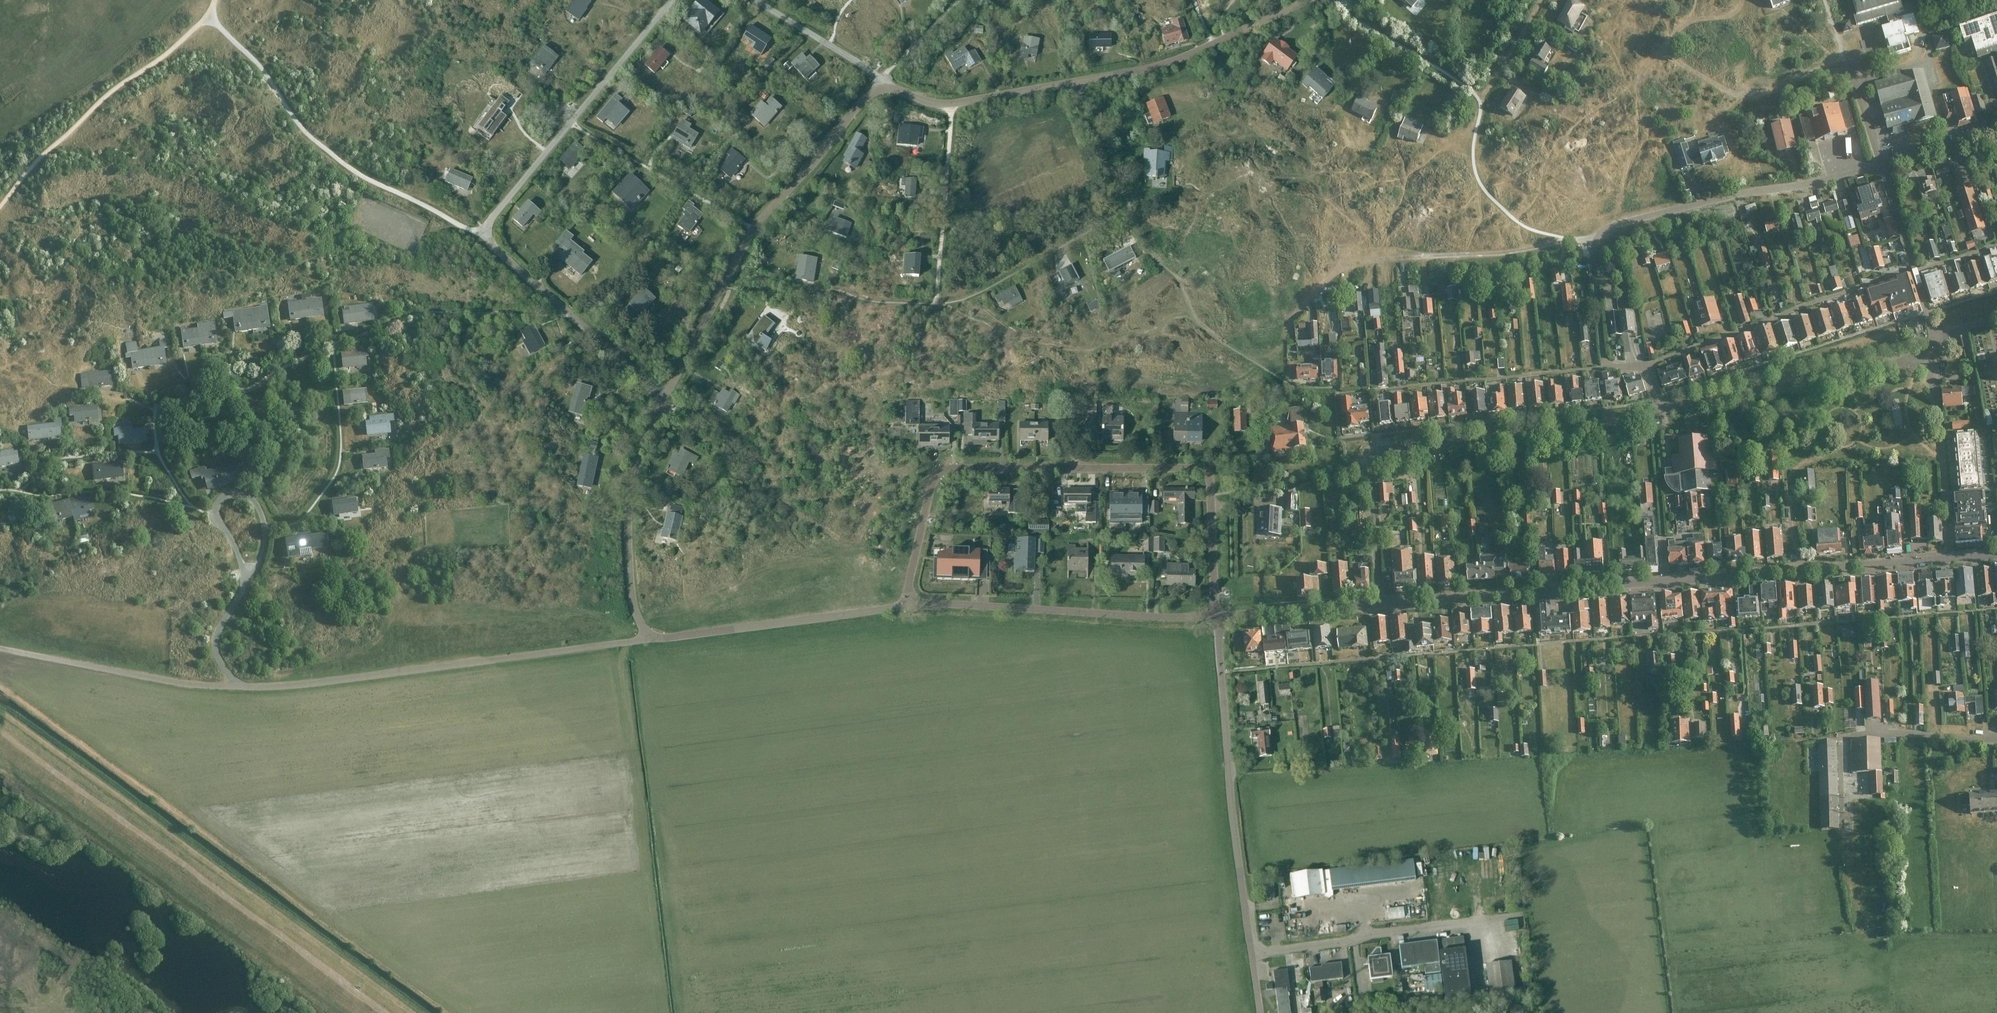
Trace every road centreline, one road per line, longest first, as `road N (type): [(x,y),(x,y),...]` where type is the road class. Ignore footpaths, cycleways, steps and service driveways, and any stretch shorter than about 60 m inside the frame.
road 1 (unclassified): [(1381,603),(1949,558)]
road 2 (residential): [(905,607),(929,495),(947,468),(1196,468),(1211,495),(1217,617)]
road 3 (residential): [(663,400),(482,234),(674,0)]
road 4 (track): [(0,729),(387,1012)]
road 5 (unclassified): [(1647,366),(1604,359),(1593,244),(1600,232),(1742,193),(1882,166)]
road 6 (residential): [(886,88),(946,109),(1091,81),(1159,66),(1312,0)]
road 7 (residential): [(1381,603),(1368,466),(1378,452),(1660,411)]
road 8 (unclassified): [(237,687),(658,640)]
road 9 (residential): [(663,400),(755,230),(874,91),(886,88)]
road 10 (unclassified): [(1252,953),(1217,617)]
road 11 (unclassified): [(905,607),(1217,617)]
road 12 (track): [(1845,62),(1771,93),(1732,93),(1671,54),(1668,41),(1690,22),(1733,16),(1742,0)]
road 13 (residential): [(1647,366),(1914,270)]
road 14 (residential): [(1660,411),(1926,355)]
road 15 (unclassified): [(1252,953),(1518,916)]
road 16 (residential): [(658,640),(633,608),(628,509),(633,465),(663,400)]
road 17 (unclassified): [(658,640),(905,607)]
road 18 (unclassified): [(237,687),(0,648)]
road 19 (residential): [(1949,558),(1926,355)]
road 20 (residential): [(244,585),(264,551),(264,528),(247,497),(230,494),(214,515),(242,569)]
road 21 (residential): [(1332,0),(1479,99)]
road 22 (unclassified): [(1217,617),(1381,603)]
road 23 (residential): [(1836,738),(1996,742)]
road 24 (residential): [(754,0),(872,71),(886,88)]
road 25 (unclassified): [(1882,166),(1996,132)]

